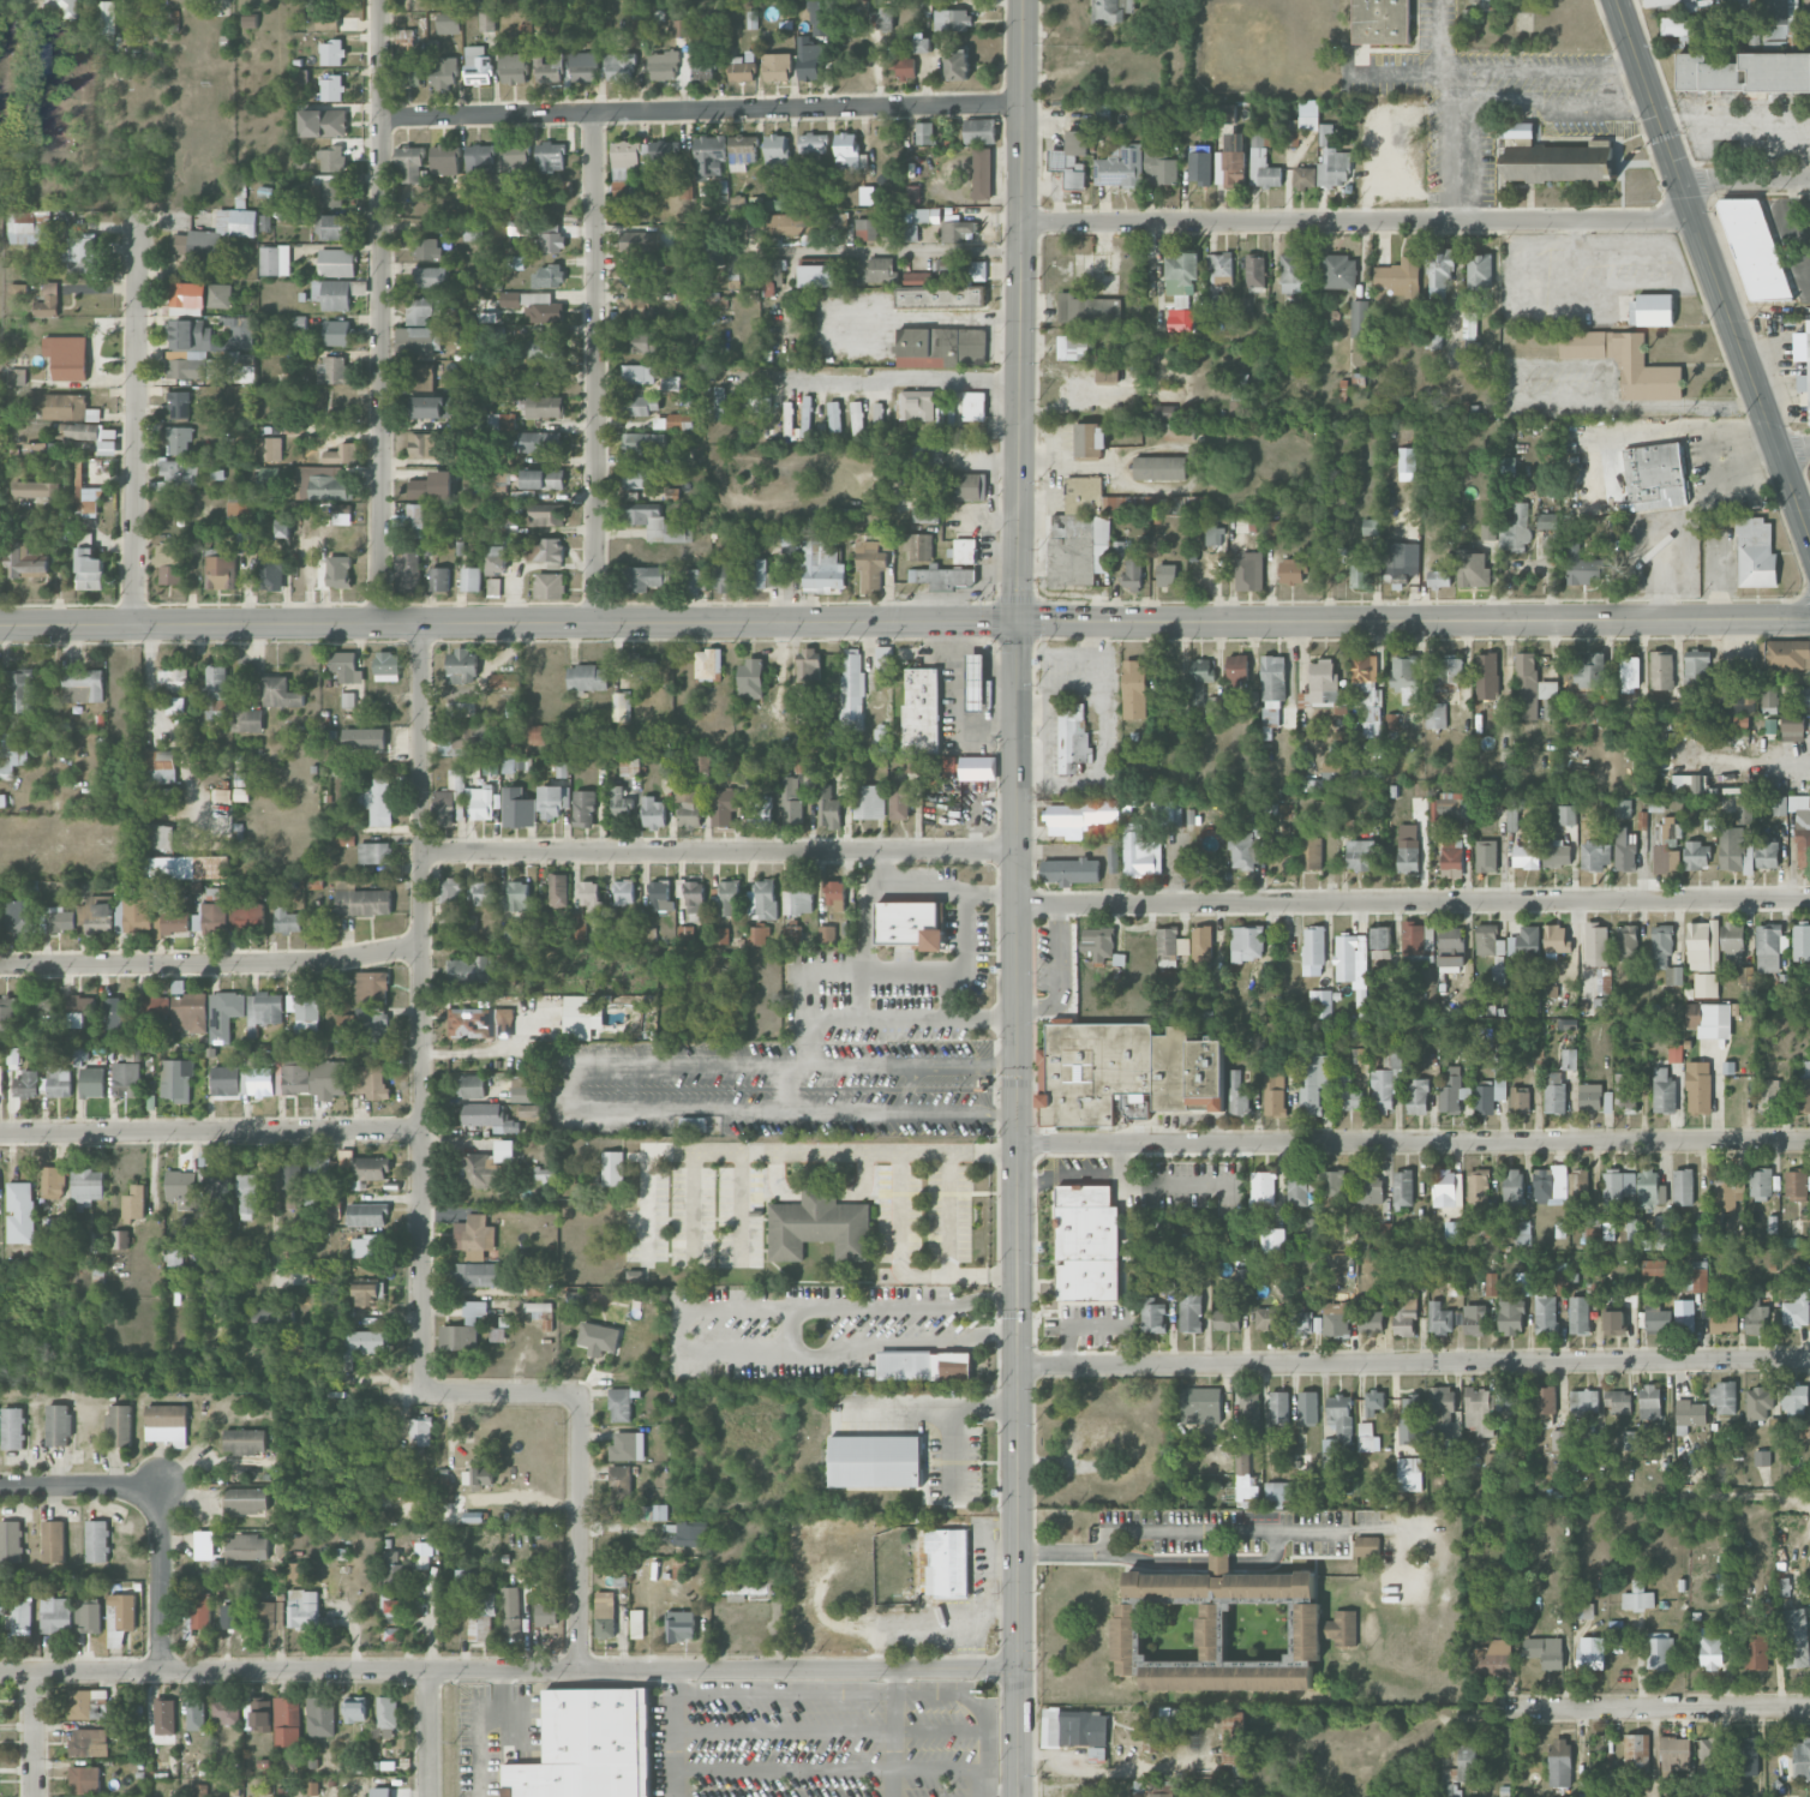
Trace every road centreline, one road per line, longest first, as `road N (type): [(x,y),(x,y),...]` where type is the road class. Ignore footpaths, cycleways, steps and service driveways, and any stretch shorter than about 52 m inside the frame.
road 1 (secondary): [(1017,619),(1018,1796)]
road 2 (residential): [(1018,1666),(0,1672)]
road 3 (secondary): [(1017,619),(0,624)]
road 4 (residential): [(420,622),(422,1388),(581,1394)]
road 5 (secondary): [(1809,617),(1017,619)]
road 6 (residential): [(1809,896),(1018,904)]
road 7 (residential): [(1809,1358),(1018,1364)]
road 8 (residential): [(1809,1139),(1018,1143)]
road 9 (residential): [(1698,221),(1021,223)]
road 10 (residential): [(1024,103),(383,118)]
road 11 (residential): [(382,0),(379,623)]
road 12 (secondary): [(1024,0),(1017,619)]
road 13 (residential): [(1017,851),(422,853)]
road 14 (secondary): [(1618,0),(1809,519)]
road 15 (residential): [(594,622),(592,112)]
road 16 (residential): [(421,945),(310,962),(0,962)]
road 17 (residential): [(420,1128),(0,1132)]
road 18 (residential): [(138,217),(133,624)]
road 19 (residential): [(1809,1705),(1506,1707)]
road 20 (residential): [(581,1394),(577,1669)]
road 21 (residential): [(1020,253),(798,253)]
road 22 (residential): [(163,1671),(161,1486)]
road 23 (residential): [(161,1486),(0,1487)]
road 24 (residential): [(428,1796),(425,1671)]
road 25 (residential): [(1684,178),(1809,177)]
road 26 (residential): [(36,1672),(36,1796)]

